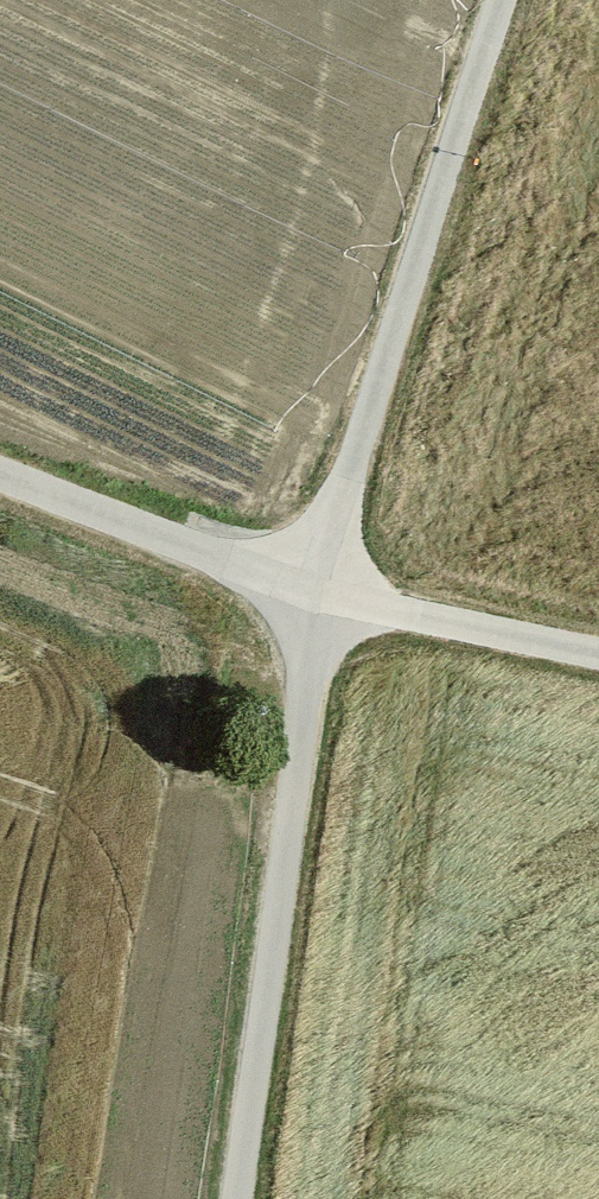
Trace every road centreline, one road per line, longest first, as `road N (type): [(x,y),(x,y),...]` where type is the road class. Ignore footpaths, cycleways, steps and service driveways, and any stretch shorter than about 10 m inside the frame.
road 1 (track): [(498,0),(311,587),(233,1198)]
road 2 (track): [(0,456),(311,587),(598,652)]

